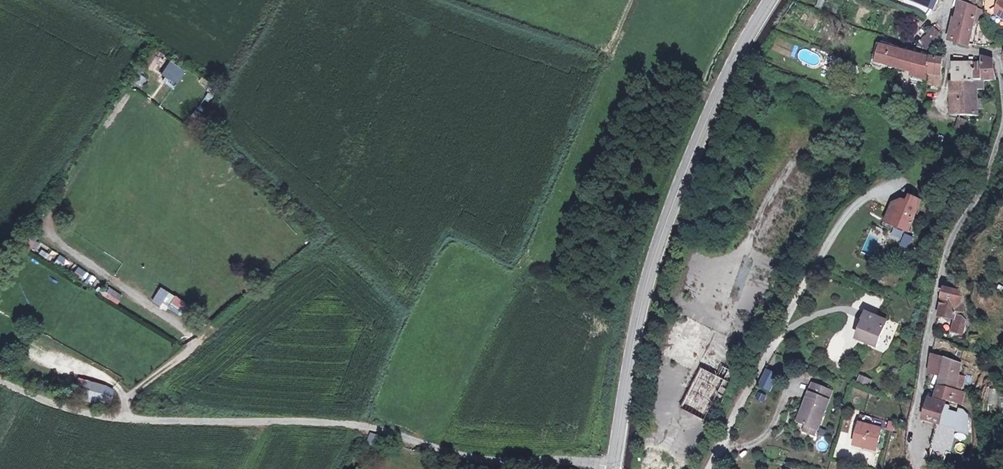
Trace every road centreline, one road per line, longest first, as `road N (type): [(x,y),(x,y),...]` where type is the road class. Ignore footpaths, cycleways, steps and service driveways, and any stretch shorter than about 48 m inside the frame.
road 1 (unclassified): [(0,380),(91,415),(377,425),(496,466),(560,456),(605,468)]
road 2 (secondary): [(612,468),(646,268),(720,76),(765,0)]
road 3 (residential): [(913,468),(947,271),(1002,129)]
road 4 (track): [(708,468),(840,227)]

